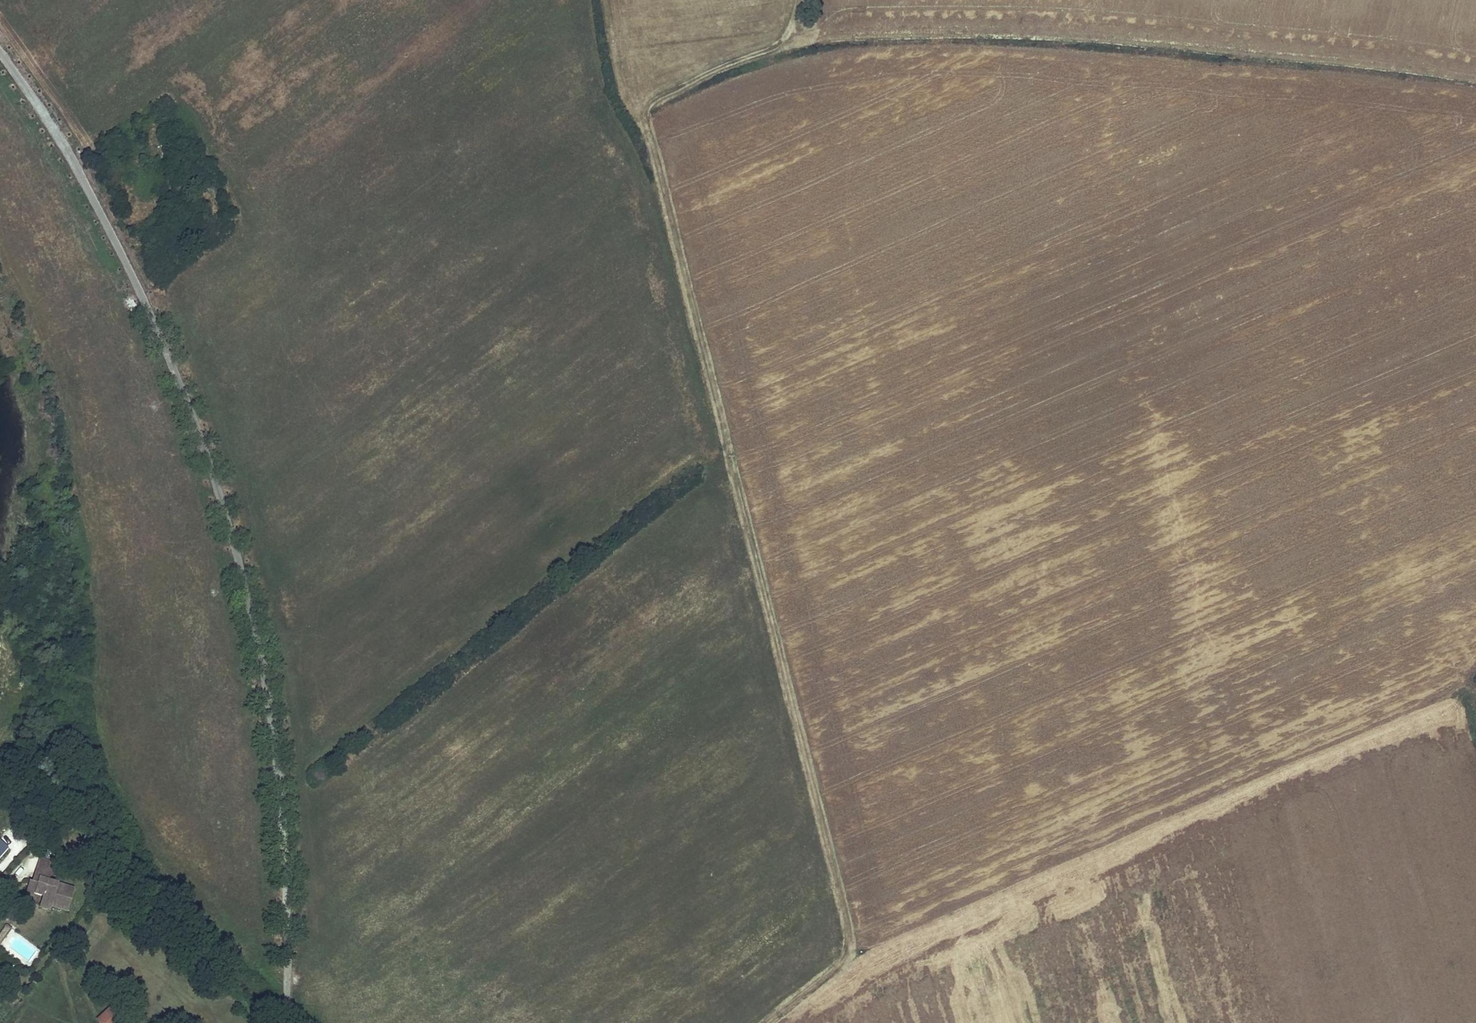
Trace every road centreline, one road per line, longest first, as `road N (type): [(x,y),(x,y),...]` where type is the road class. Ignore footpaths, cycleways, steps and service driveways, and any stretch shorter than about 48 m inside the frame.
road 1 (track): [(768,1022),(845,961),(855,937),(647,114),(657,98),(779,45),(793,30),(800,0)]
road 2 (unclassified): [(0,53),(63,147),(125,265),(175,366),(229,522),(270,705),(288,899),(286,1022)]

